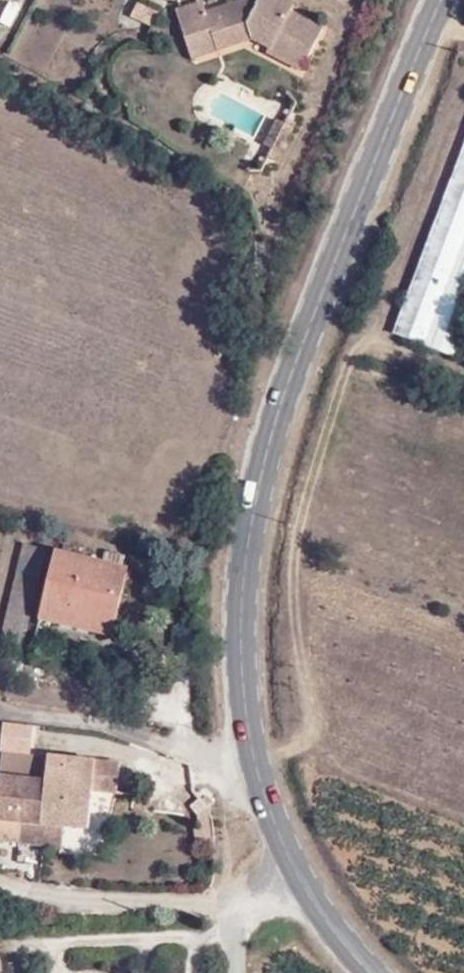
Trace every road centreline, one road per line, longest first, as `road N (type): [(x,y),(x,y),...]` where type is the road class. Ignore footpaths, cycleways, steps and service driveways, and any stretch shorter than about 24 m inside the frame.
road 1 (secondary): [(372,972),(305,882),(265,785),(242,628),(266,466),(384,139),(447,0)]

